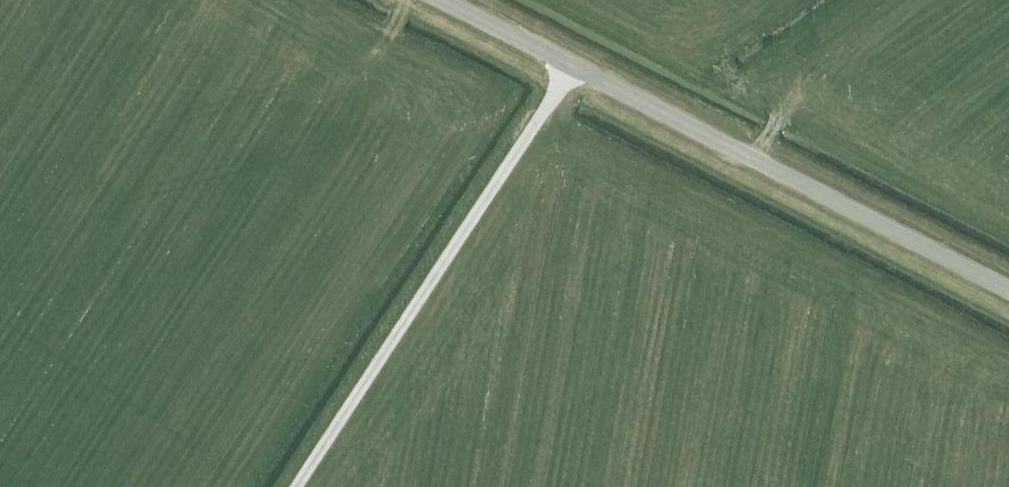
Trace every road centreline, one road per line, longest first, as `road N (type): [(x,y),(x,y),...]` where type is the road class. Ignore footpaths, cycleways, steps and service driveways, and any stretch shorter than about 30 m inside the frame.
road 1 (unclassified): [(297,486),(573,73)]
road 2 (tertiary): [(1008,295),(573,73)]
road 3 (tertiary): [(573,73),(440,0)]

